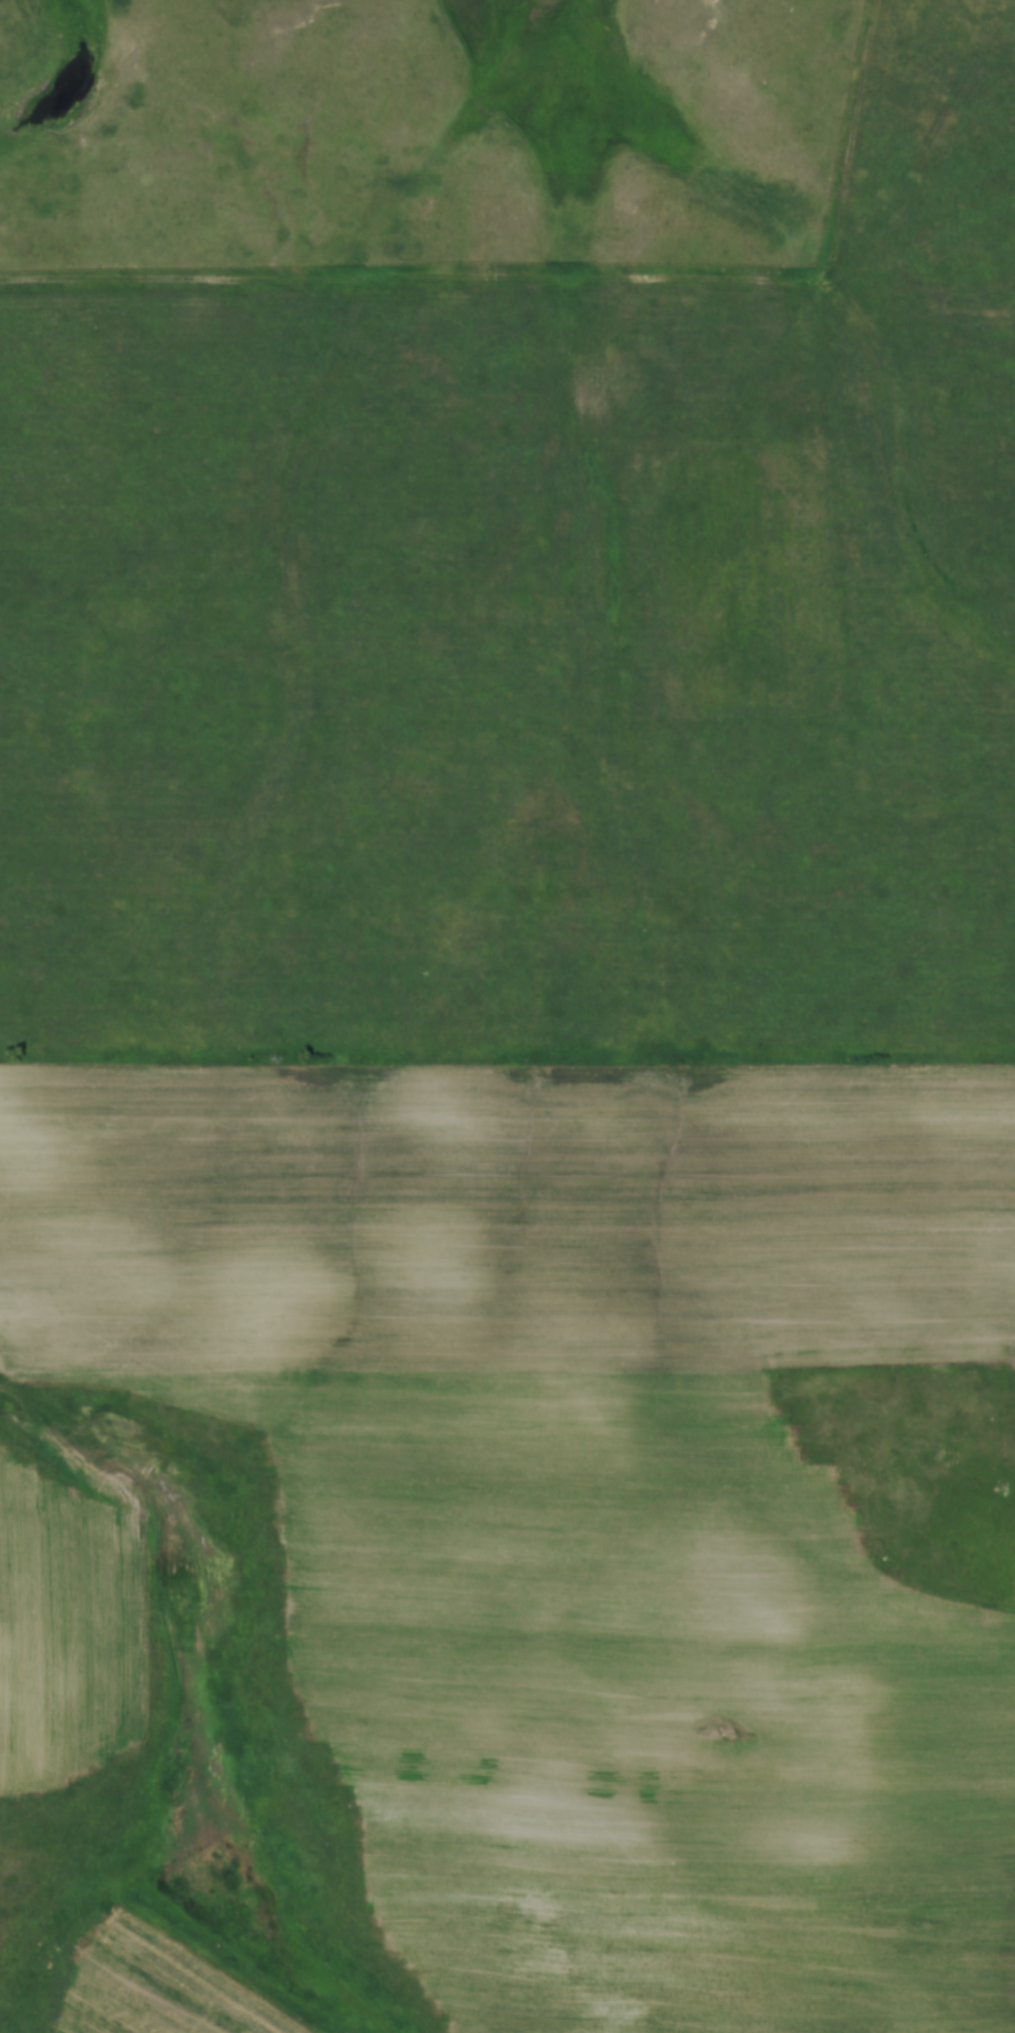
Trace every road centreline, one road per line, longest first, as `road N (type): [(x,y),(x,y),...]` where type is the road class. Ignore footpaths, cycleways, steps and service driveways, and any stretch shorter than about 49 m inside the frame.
road 1 (track): [(0,285),(824,278),(879,0)]

